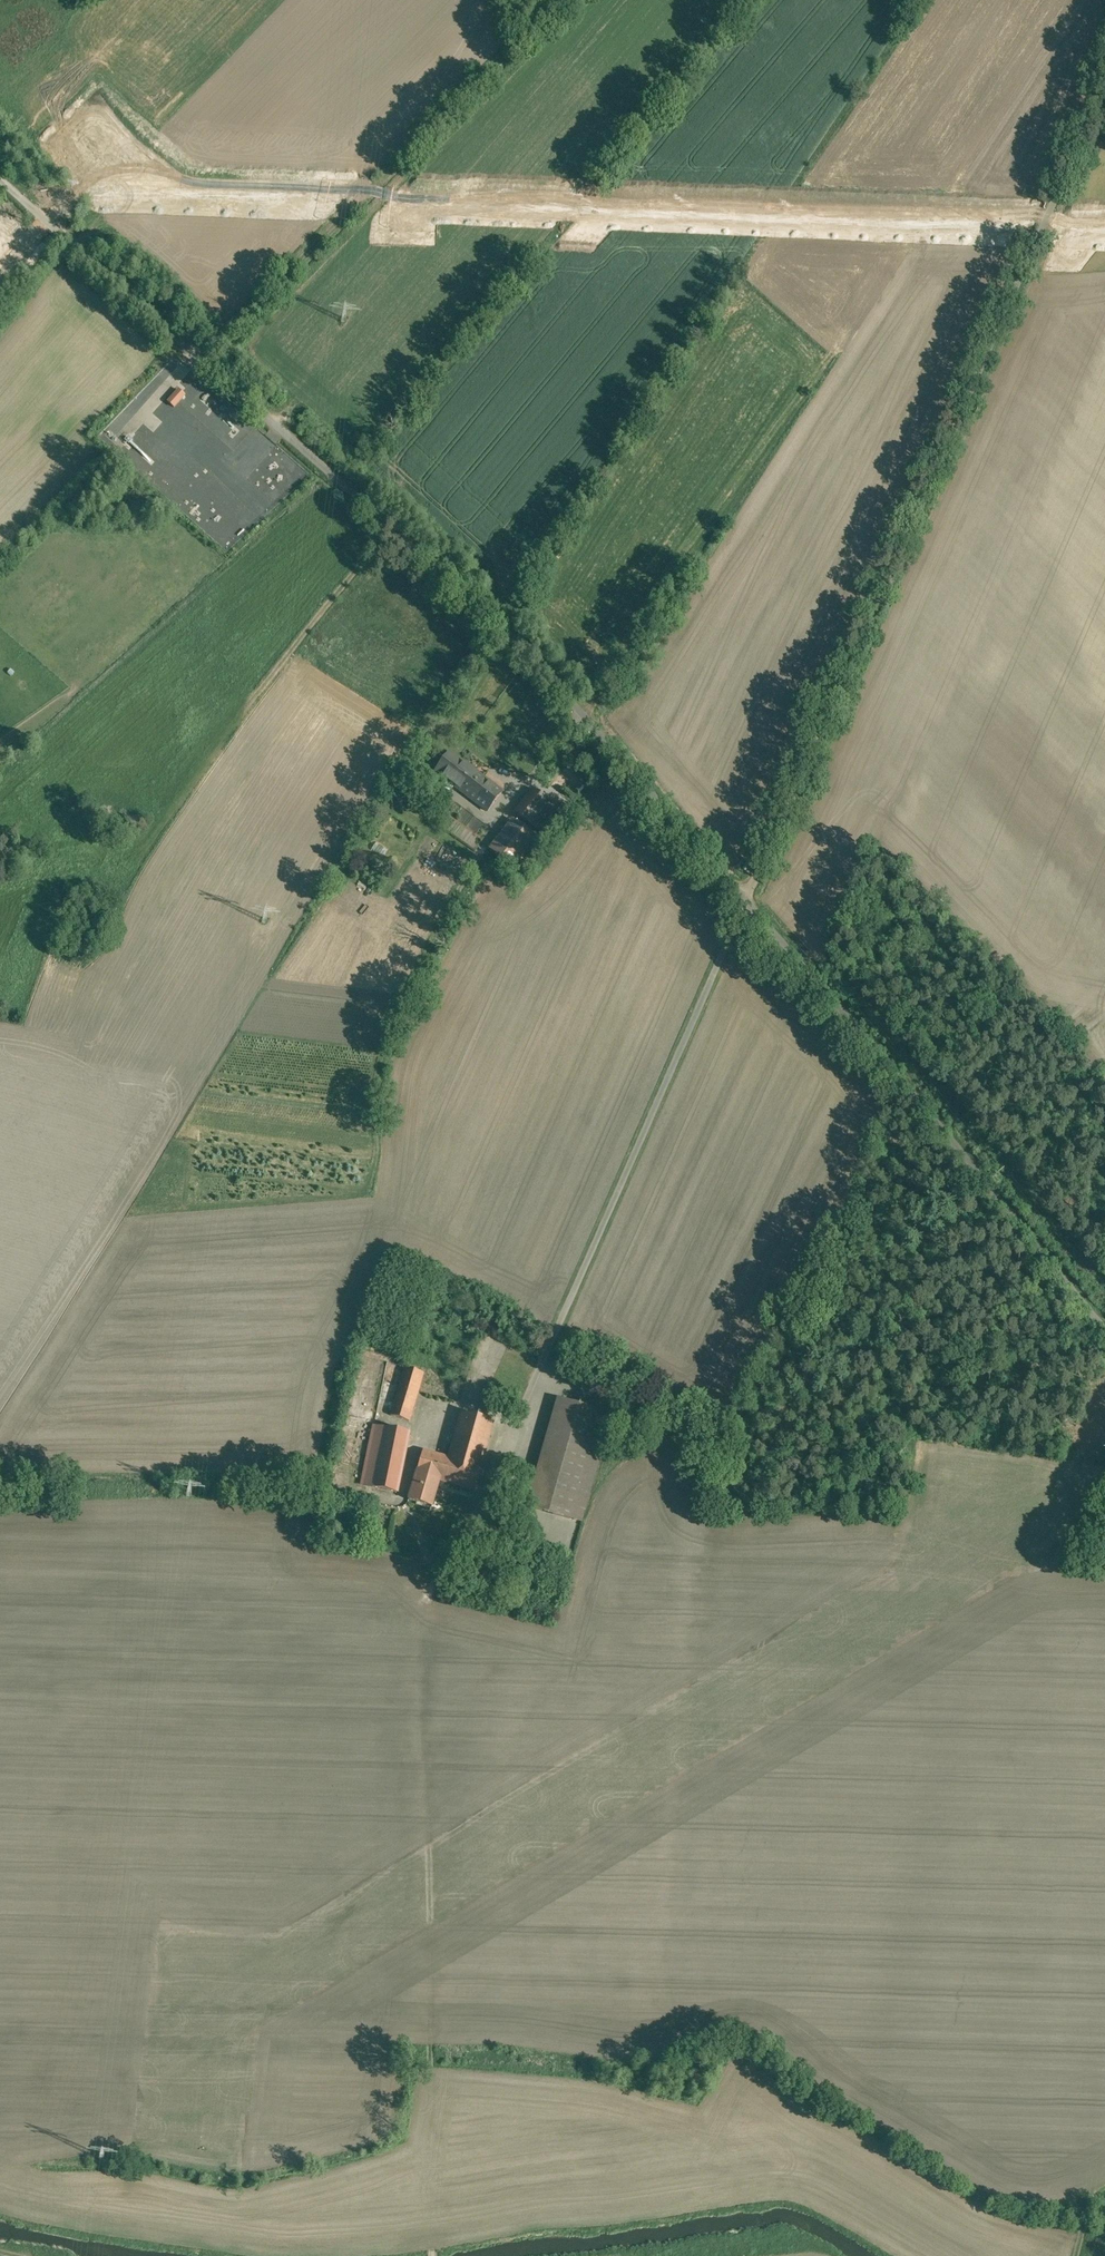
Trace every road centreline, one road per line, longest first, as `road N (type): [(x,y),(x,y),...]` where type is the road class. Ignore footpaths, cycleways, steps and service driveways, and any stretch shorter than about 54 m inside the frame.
road 1 (unclassified): [(0,179),(498,624),(748,889)]
road 2 (track): [(1074,2235),(992,2214),(801,2103),(743,2053),(732,2056),(704,2108),(619,2087),(497,2071),(435,2083),(431,2255)]
road 3 (unclassified): [(1104,78),(748,889)]
road 4 (residential): [(748,889),(982,1162),(1104,1322)]
road 5 (track): [(547,0),(198,363)]

